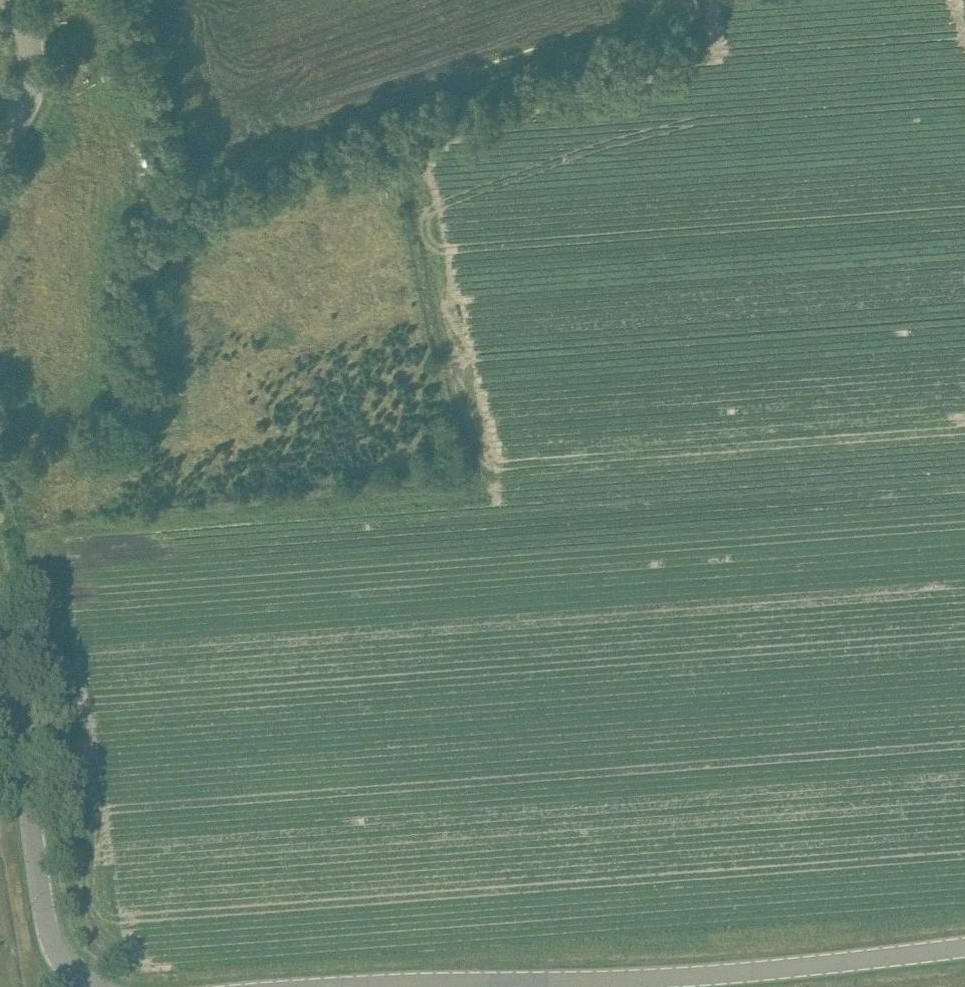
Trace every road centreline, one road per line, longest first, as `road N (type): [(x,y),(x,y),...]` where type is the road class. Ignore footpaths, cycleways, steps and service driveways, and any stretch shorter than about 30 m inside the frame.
road 1 (unclassified): [(964,947),(690,977),(321,986)]
road 2 (unclassified): [(92,986),(50,937),(0,619)]
road 3 (unclassified): [(0,145),(26,108),(33,70),(18,0)]

